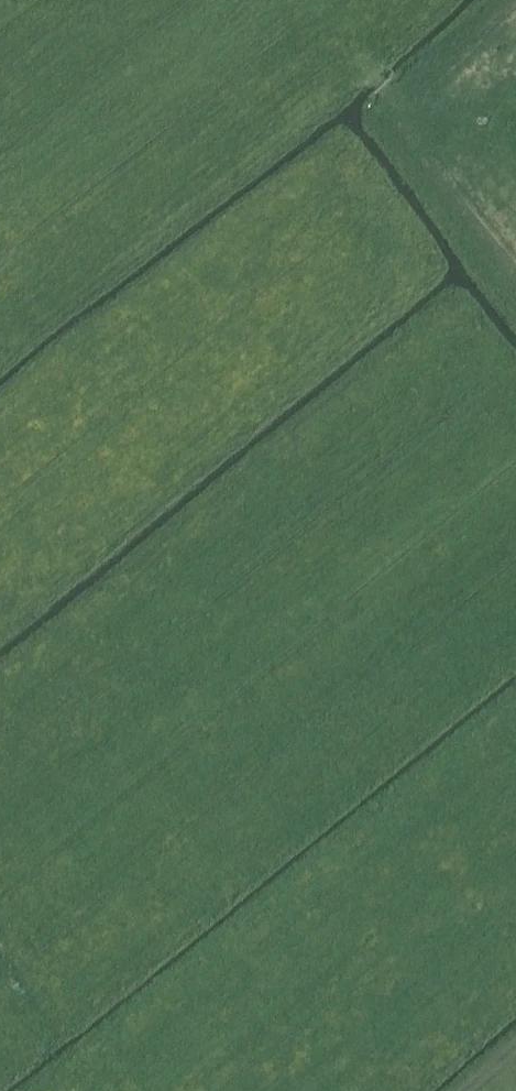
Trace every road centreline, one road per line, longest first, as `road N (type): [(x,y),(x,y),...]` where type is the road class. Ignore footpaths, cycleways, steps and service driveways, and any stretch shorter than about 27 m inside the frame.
road 1 (track): [(0,162),(175,97),(371,75),(515,262)]

